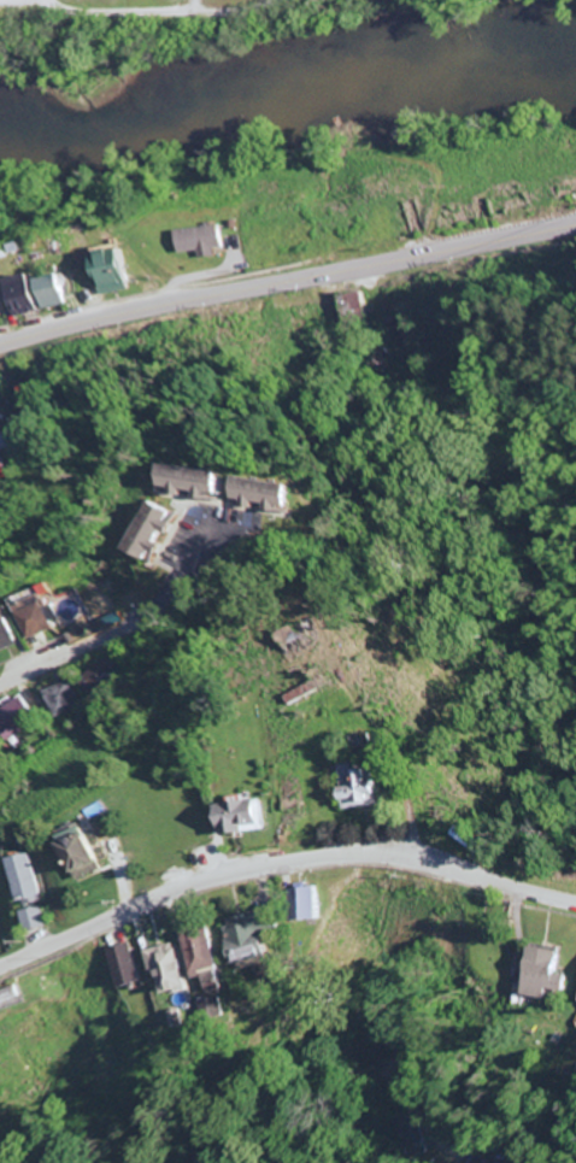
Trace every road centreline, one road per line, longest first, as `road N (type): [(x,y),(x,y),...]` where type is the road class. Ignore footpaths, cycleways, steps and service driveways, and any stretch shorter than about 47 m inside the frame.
road 1 (tertiary): [(575,904),(404,860),(312,859),(189,888),(0,971)]
road 2 (tertiary): [(0,345),(177,300),(575,223)]
road 3 (residential): [(39,0),(123,16),(230,13),(287,0)]
road 4 (residential): [(336,857),(317,776),(271,677)]
road 5 (residential): [(0,690),(165,606)]

